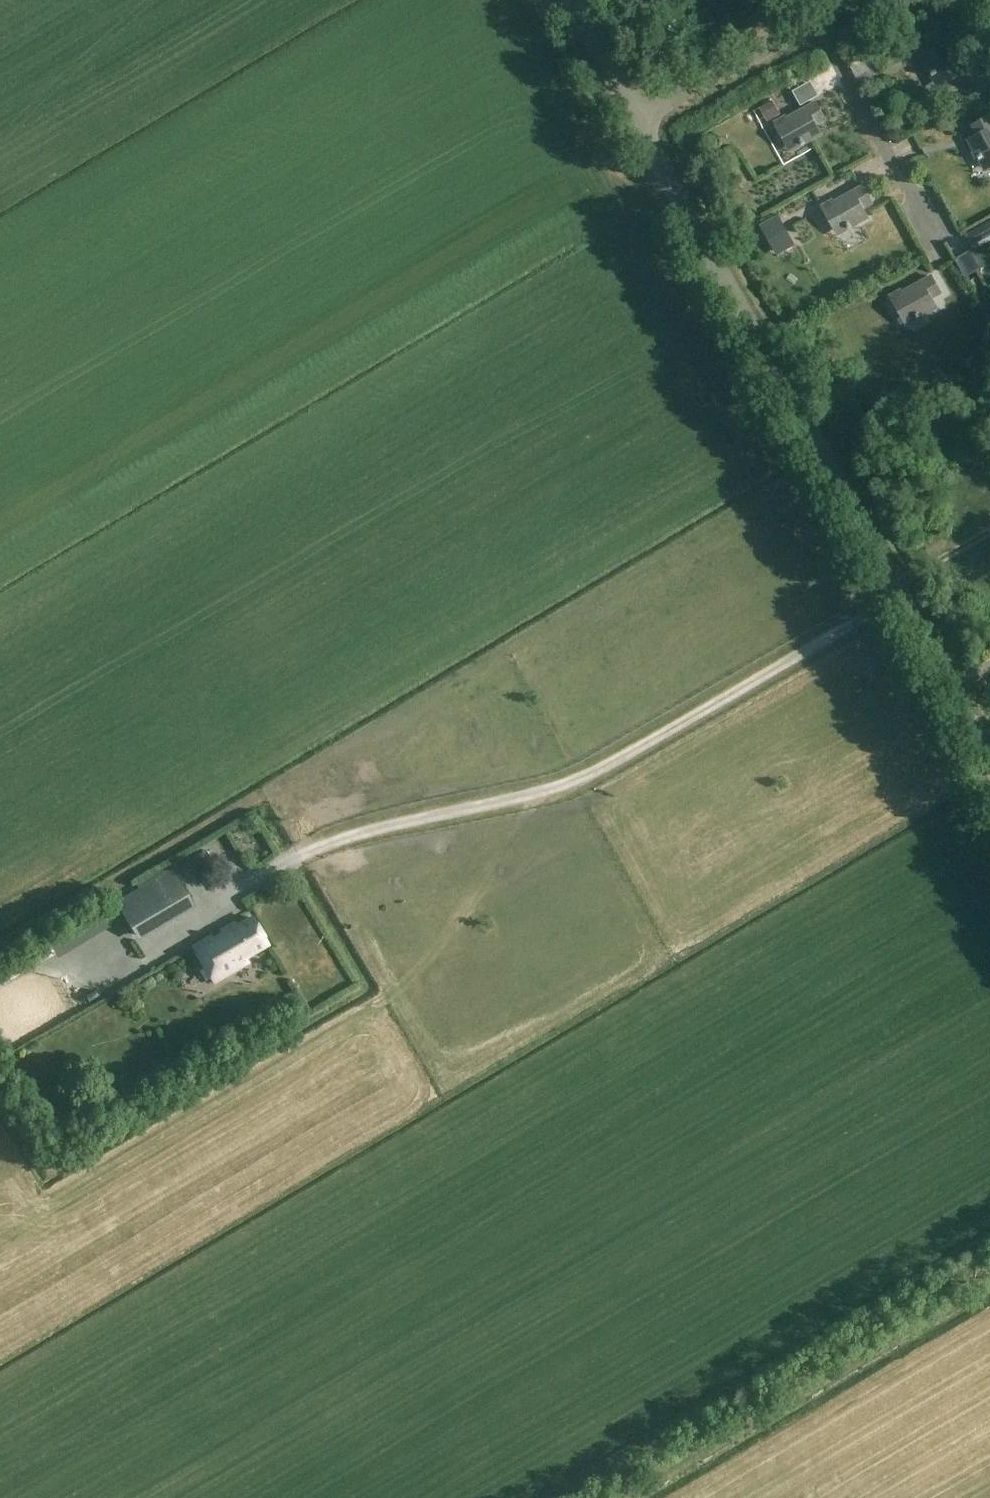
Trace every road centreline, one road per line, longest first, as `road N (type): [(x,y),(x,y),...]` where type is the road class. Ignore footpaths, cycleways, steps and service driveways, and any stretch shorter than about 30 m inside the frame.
road 1 (tertiary): [(989,763),(635,117)]
road 2 (residential): [(635,117),(845,0)]
road 3 (tertiary): [(635,117),(570,0)]

